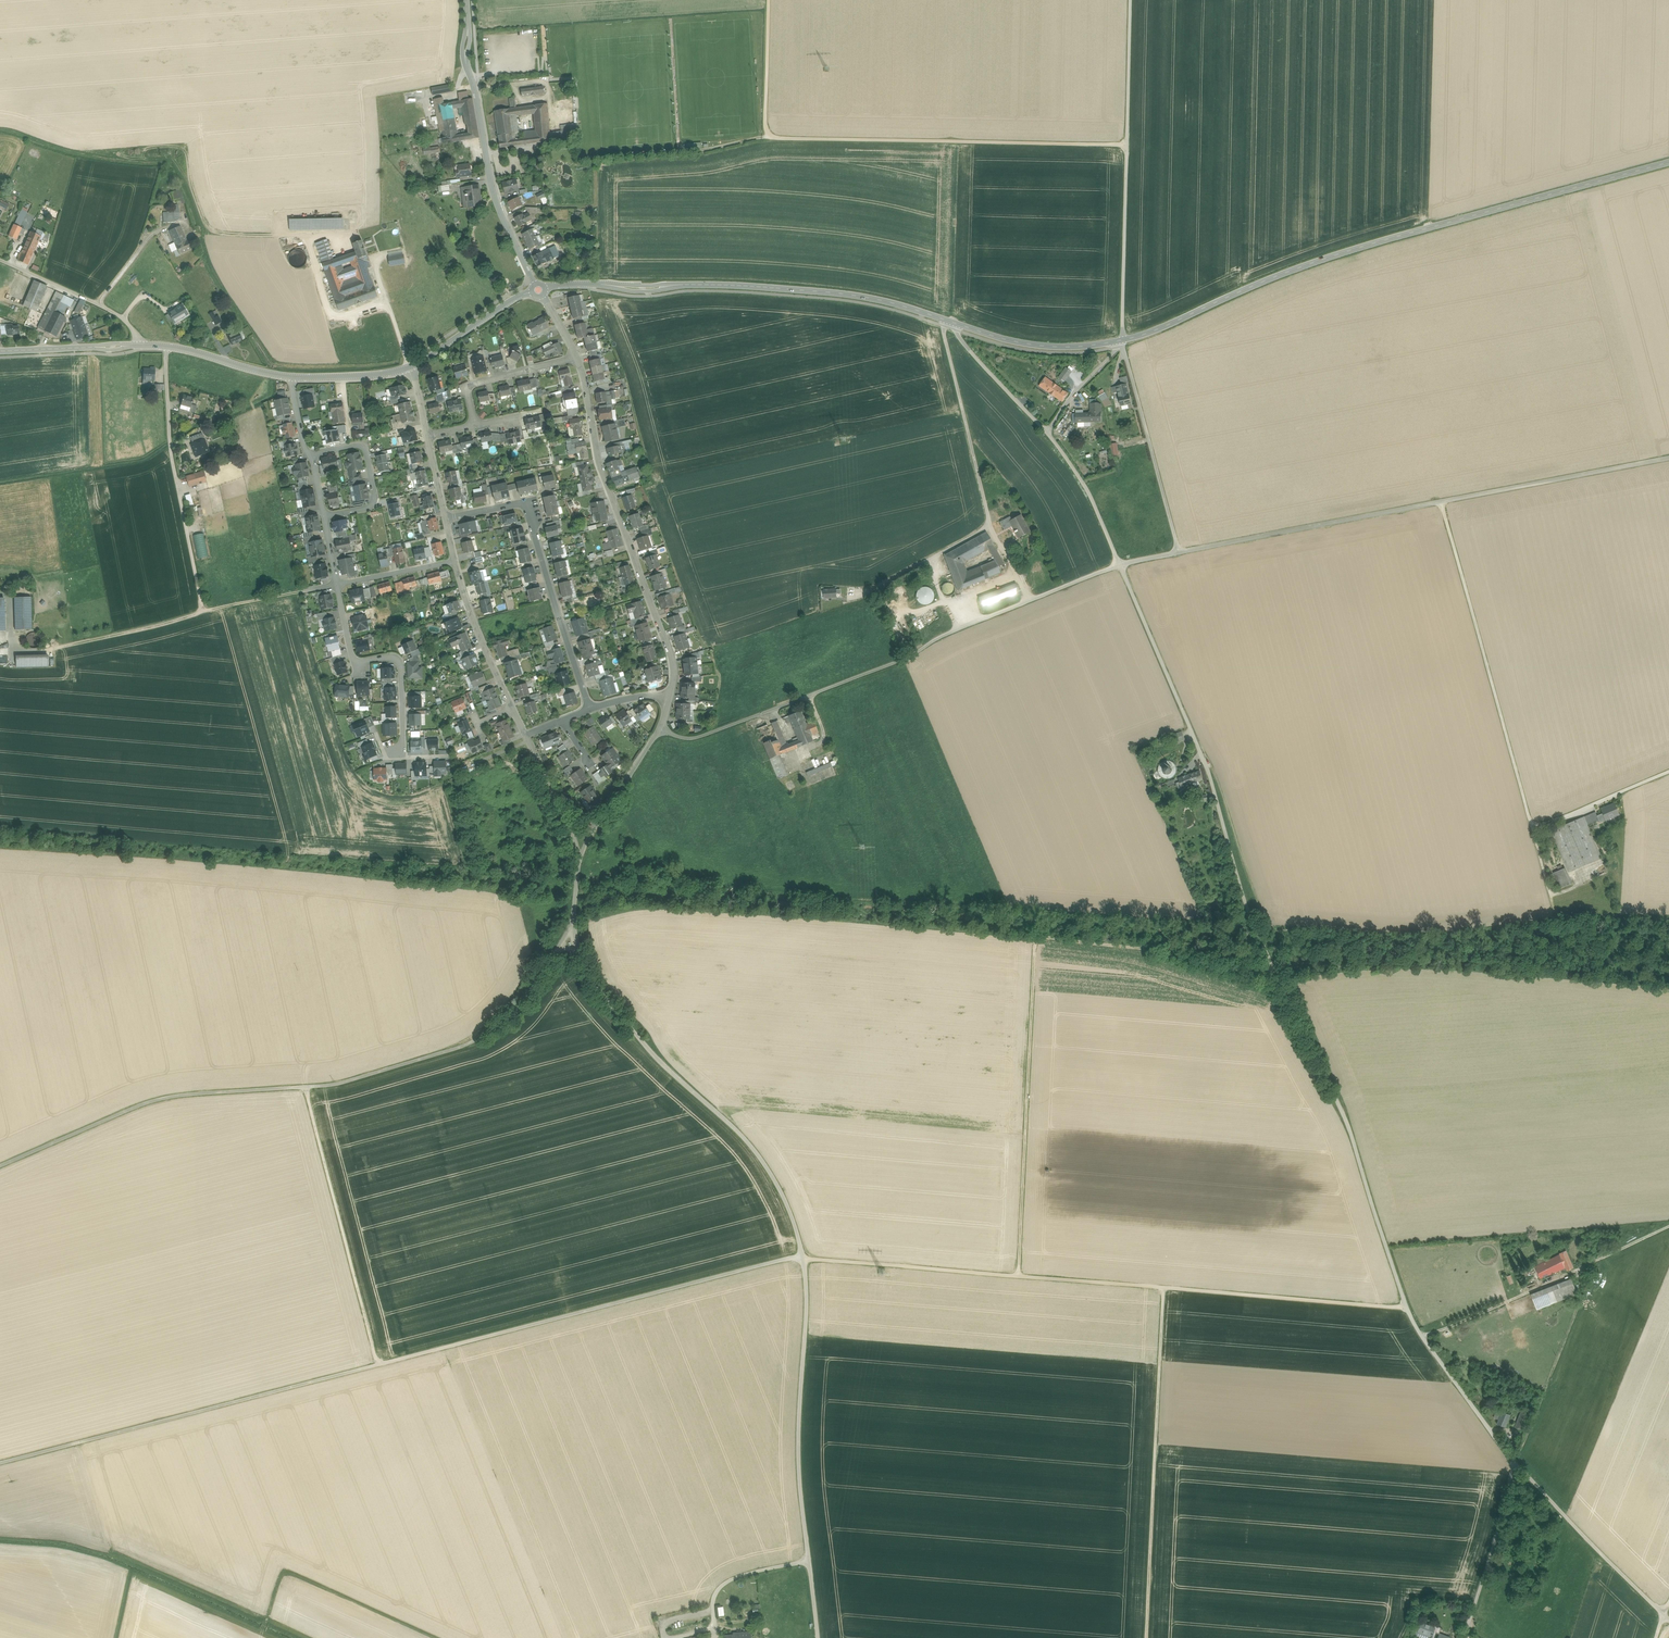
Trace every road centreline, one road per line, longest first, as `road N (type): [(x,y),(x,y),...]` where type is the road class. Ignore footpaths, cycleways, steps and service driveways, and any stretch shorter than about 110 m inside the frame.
road 1 (unclassified): [(1120,564),(1211,777),(1254,926),(1343,1105),(1407,1309),(1513,1464)]
road 2 (unclassified): [(817,1637),(799,1468),(802,1257),(763,1163),(623,1023),(595,983),(573,914),(580,858)]
road 3 (track): [(0,1463),(802,1257)]
road 4 (track): [(0,1166),(166,1099),(338,1085),(478,1042),(516,1014),(555,955),(579,953)]
road 5 (track): [(1407,1309),(802,1257)]
road 6 (tertiary): [(1121,341),(1324,259),(1668,163)]
road 7 (unclassified): [(1668,458),(1120,564)]
road 8 (track): [(768,0),(765,138),(1127,145)]
road 9 (unclassified): [(1120,564),(707,734),(683,738),(660,728)]
road 10 (track): [(1278,980),(1133,947),(875,924),(845,897)]
road 11 (tertiary): [(545,288),(826,292),(943,319)]
road 12 (residential): [(669,697),(670,652),(598,463),(577,357)]
road 13 (track): [(1165,1290),(1147,1637)]
road 14 (track): [(1123,346),(1130,0)]
road 15 (track): [(1535,831),(1444,500)]
road 16 (track): [(1035,937),(1019,1278)]
road 17 (residential): [(591,709),(526,501),(446,518)]
road 18 (track): [(305,591),(18,656)]
road 19 (track): [(380,1366),(308,1088)]
road 20 (residential): [(403,754),(399,660),(357,668),(337,585)]
road 21 (unclassified): [(1664,1615),(1513,1464)]
road 22 (track): [(1179,551),(1123,346)]
road 23 (track): [(1581,1270),(1579,1303),(1513,1464)]
road 24 (track): [(1668,917),(1557,917),(1535,831)]
road 25 (residential): [(456,561),(527,735)]
road 26 (track): [(810,1561),(721,1584),(717,1625),(668,1636)]
road 27 (tertiary): [(943,319),(1031,344),(1121,341)]
road 28 (track): [(1464,1637),(1513,1464)]
road 29 (unclassified): [(0,260),(110,311),(142,346)]
road 30 (residential): [(311,454),(354,446),(367,453),(376,504),(324,518)]
road 31 (unclassified): [(943,319),(1048,433)]
road 32 (tertiary): [(142,346),(290,377)]
road 33 (residential): [(475,427),(469,389),(577,357)]
road 34 (unclassified): [(501,215),(468,68)]
road 35 (unclassified): [(1048,433),(1084,482),(1120,564)]
road 36 (track): [(1668,773),(1535,831)]
road 37 (tertiary): [(409,367),(532,292)]
road 38 (tertiary): [(0,351),(142,346)]
road 39 (residential): [(456,561),(337,585)]
road 40 (tertiary): [(290,377),(409,367)]

